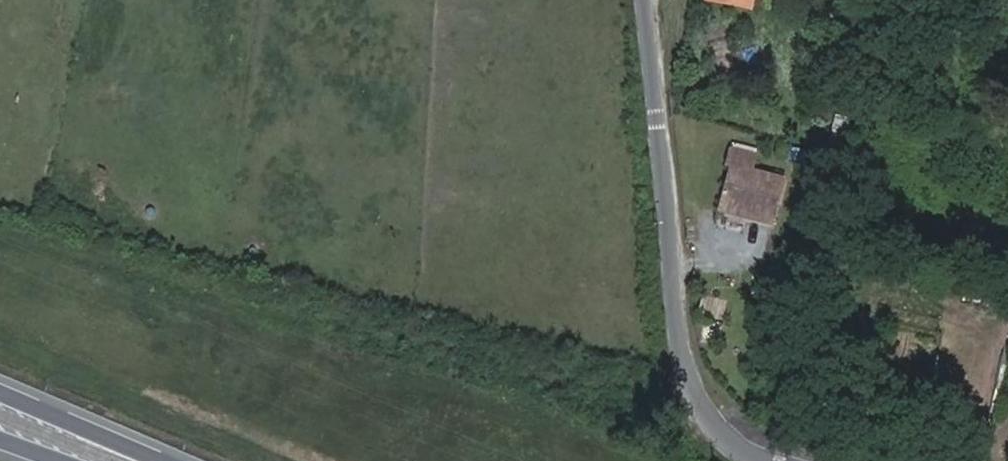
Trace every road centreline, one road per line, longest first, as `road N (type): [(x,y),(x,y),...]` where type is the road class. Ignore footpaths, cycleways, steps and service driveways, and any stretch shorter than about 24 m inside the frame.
road 1 (residential): [(655,0),(676,290),(700,399),(769,460)]
road 2 (primary): [(160,460),(0,393)]

